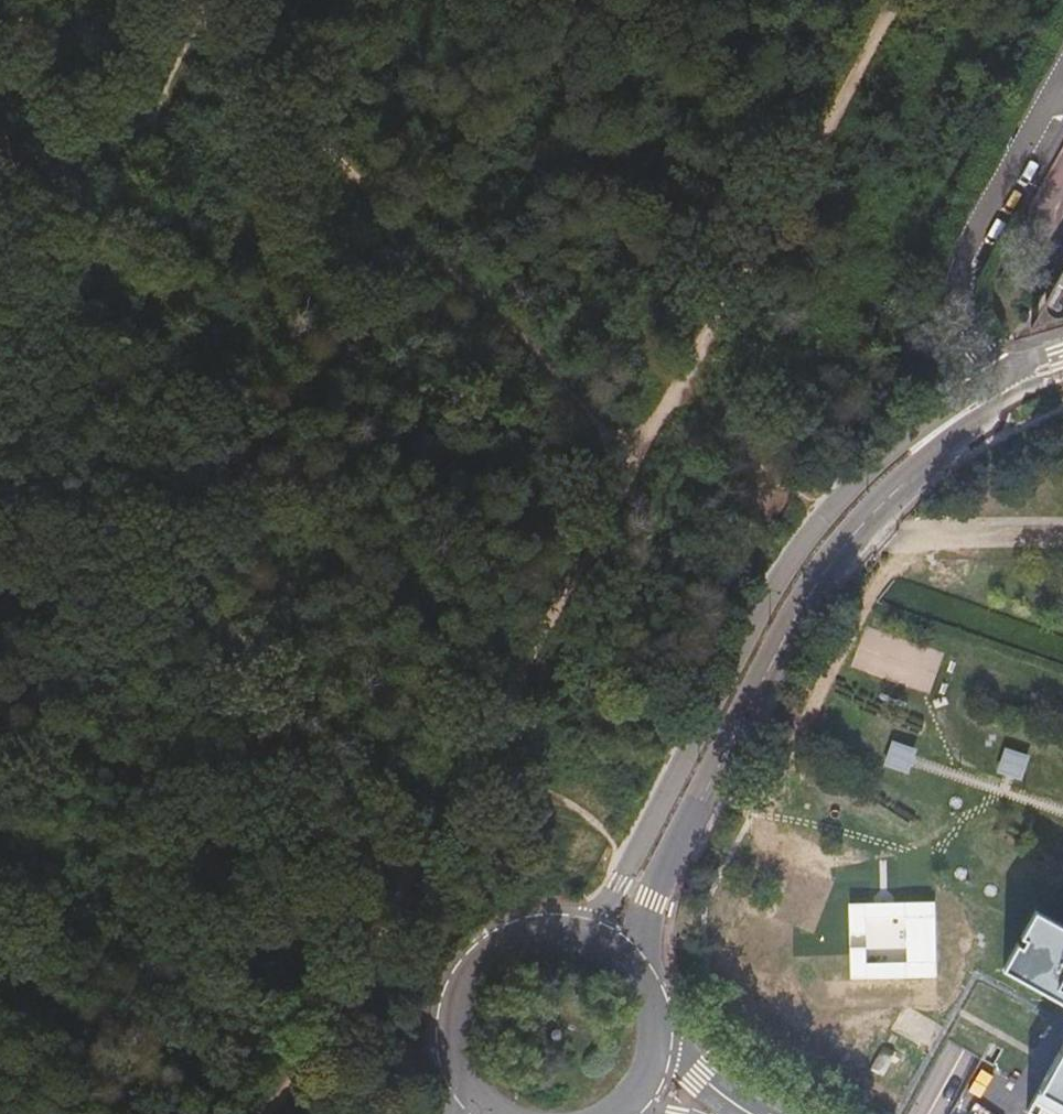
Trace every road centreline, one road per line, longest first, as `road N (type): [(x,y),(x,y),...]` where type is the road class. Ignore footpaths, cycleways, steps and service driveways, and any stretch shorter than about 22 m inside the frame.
road 1 (track): [(630,482),(286,1106)]
road 2 (tertiary): [(998,392),(970,397),(888,459),(813,537),(621,888),(586,922)]
road 3 (tertiary): [(634,949),(647,900),(820,570),(895,486),(991,411),(998,392)]
road 4 (track): [(200,0),(219,33),(295,120),(421,226),(630,482)]
road 5 (track): [(0,243),(48,262),(54,273),(494,421),(599,443)]
road 6 (track): [(913,0),(630,482)]
road 7 (tertiary): [(1062,80),(980,229),(961,287),(968,342),(998,392)]
road 8 (tertiary): [(586,922),(520,923),(477,951),(448,1012),(463,1086)]
road 9 (tertiary): [(772,1113),(702,1071),(663,1027)]

